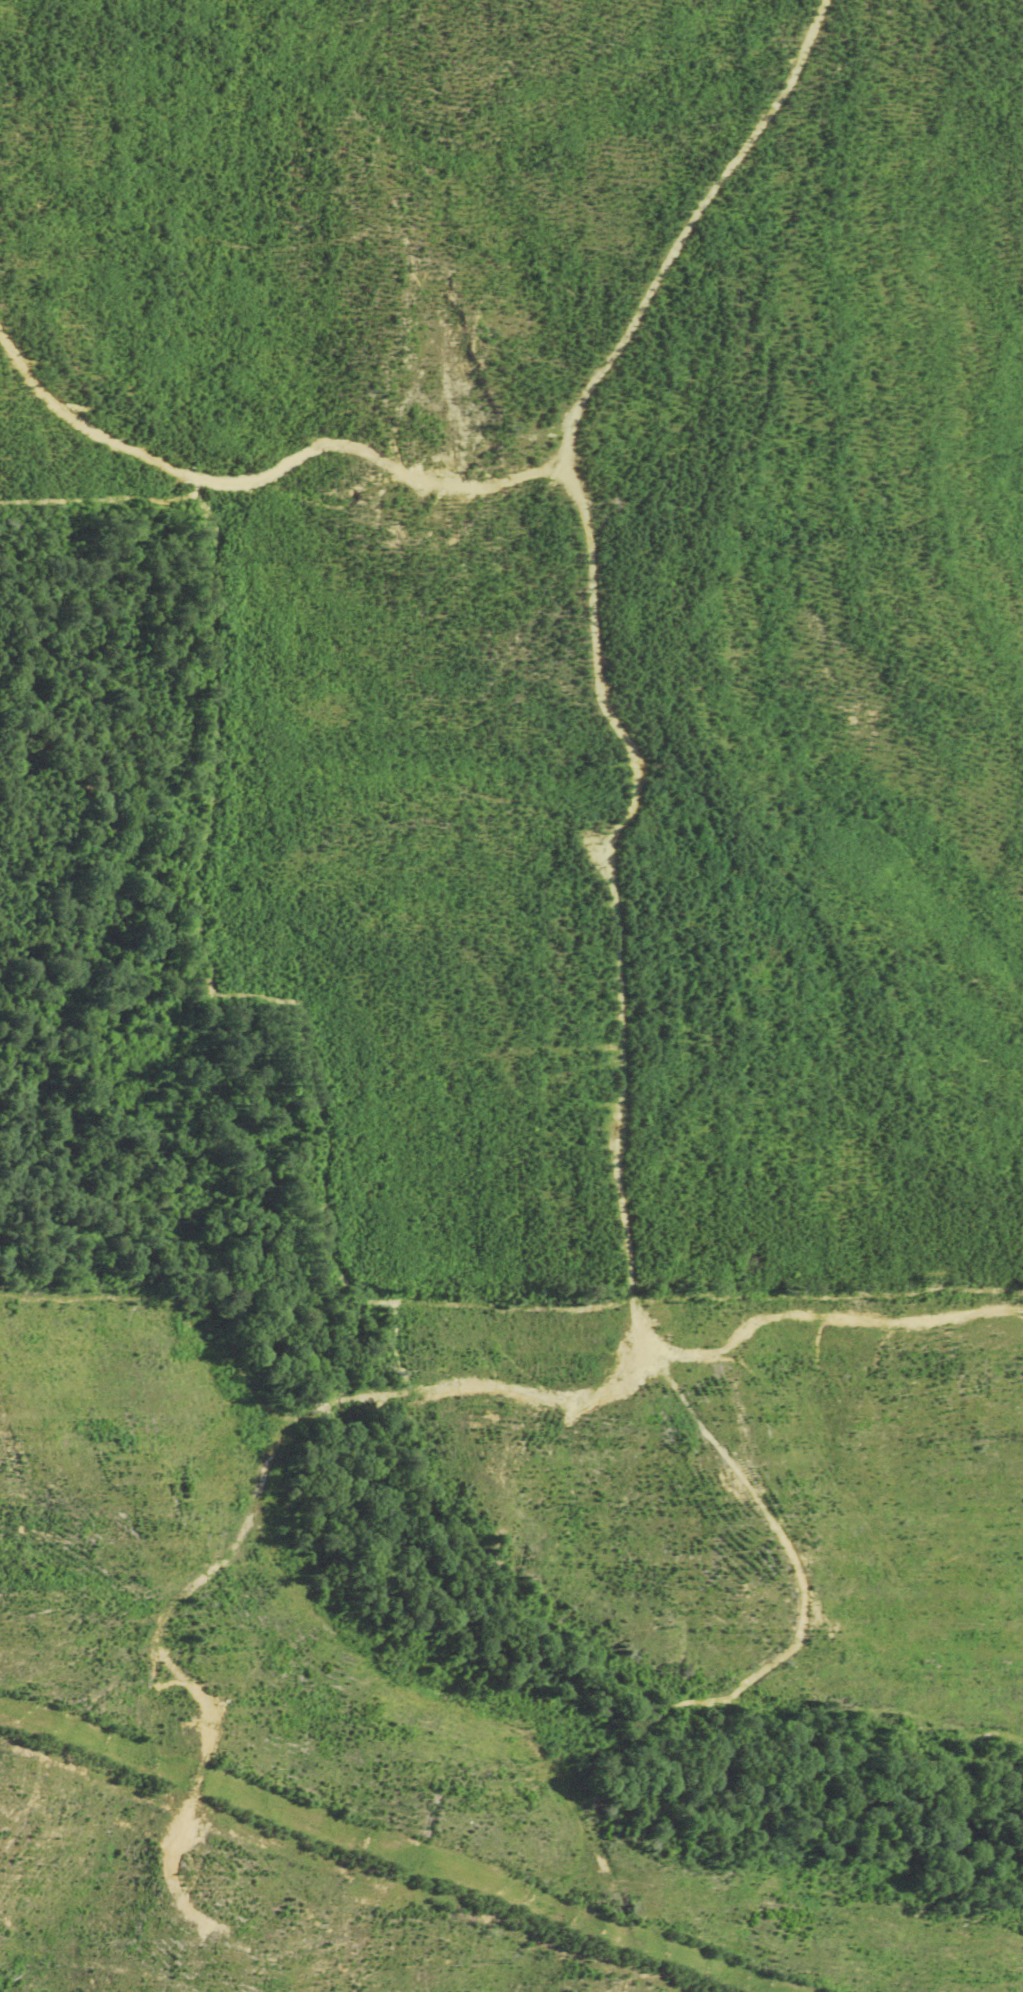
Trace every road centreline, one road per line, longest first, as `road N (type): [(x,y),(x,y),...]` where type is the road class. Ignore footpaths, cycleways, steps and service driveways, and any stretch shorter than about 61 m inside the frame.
road 1 (track): [(186,468),(295,512),(429,492),(524,442),(634,317),(790,87),(830,0)]

